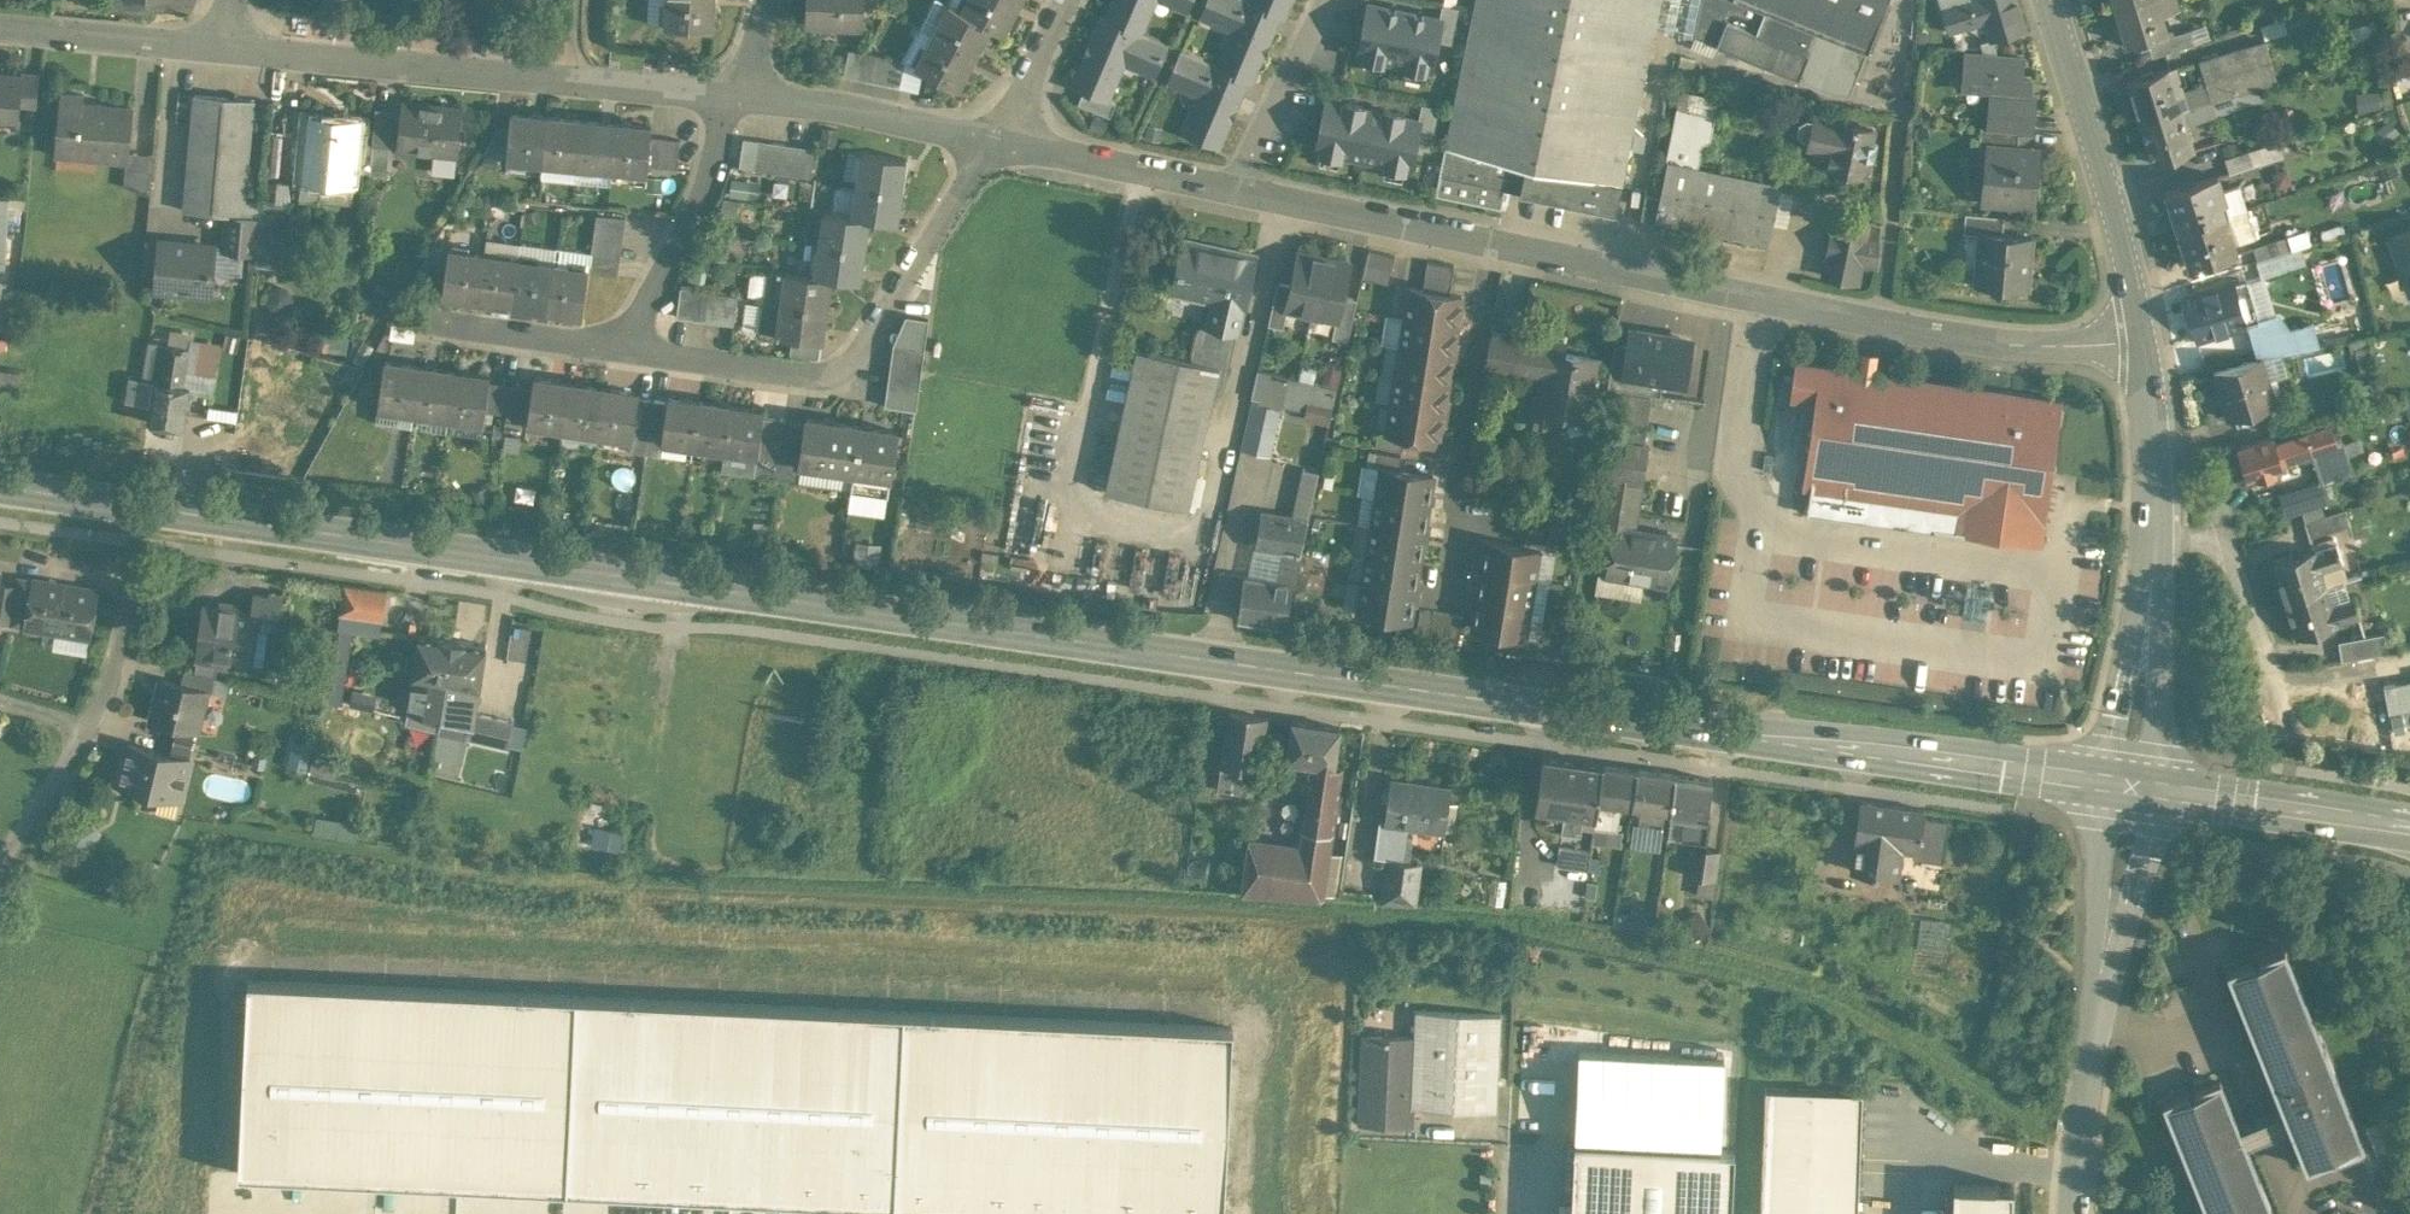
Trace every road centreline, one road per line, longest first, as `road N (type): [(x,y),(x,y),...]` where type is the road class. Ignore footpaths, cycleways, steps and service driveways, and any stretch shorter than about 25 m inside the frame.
road 1 (secondary): [(0,486),(2127,791)]
road 2 (residential): [(2143,341),(2028,345),(1936,335),(1493,242)]
road 3 (residential): [(995,138),(843,368),(803,376),(620,349)]
road 4 (residential): [(732,95),(234,49)]
road 5 (tertiary): [(2127,791),(2153,544),(2143,341)]
road 6 (unclassified): [(2127,791),(2071,1213)]
road 7 (residential): [(1493,242),(1439,601)]
road 8 (tertiary): [(2143,341),(2110,195),(2048,0)]
road 9 (unclassified): [(0,871),(110,699),(141,587)]
road 10 (secondary): [(2127,791),(2409,831)]
road 11 (residential): [(620,349),(694,214),(732,95)]
road 12 (residential): [(995,138),(732,95)]
road 13 (residential): [(1493,242),(1234,189)]
road 14 (residential): [(1234,189),(995,138)]
road 15 (residential): [(234,49),(0,24)]
road 16 (residential): [(1324,0),(1234,189)]
road 17 (residential): [(620,349),(432,320)]
road 18 (residential): [(1067,0),(995,138)]

